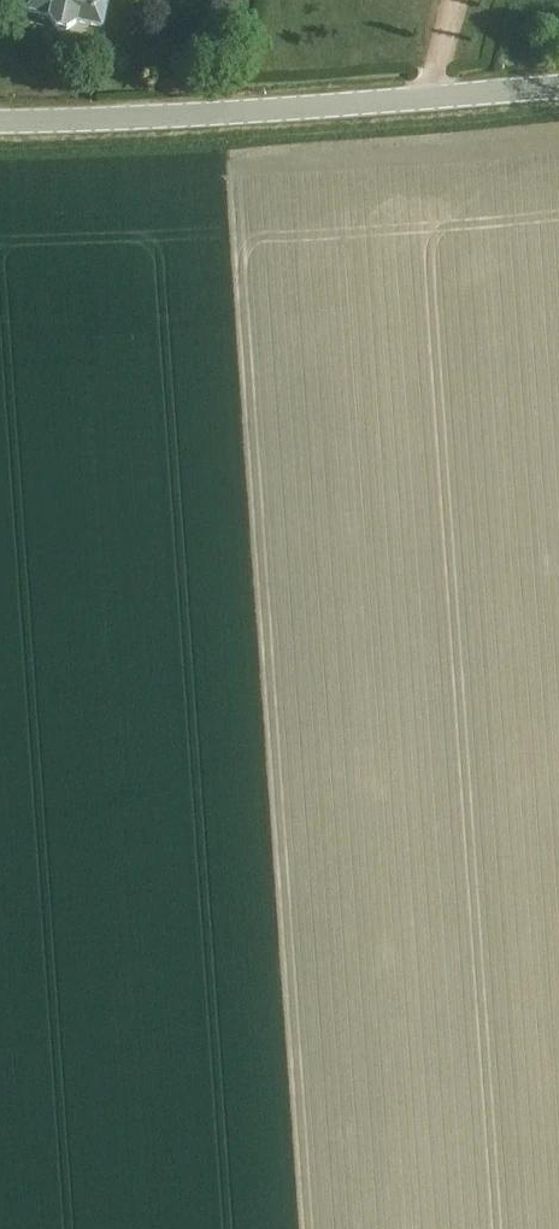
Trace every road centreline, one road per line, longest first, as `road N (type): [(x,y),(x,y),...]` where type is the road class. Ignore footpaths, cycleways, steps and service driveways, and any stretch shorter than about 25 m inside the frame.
road 1 (tertiary): [(0,126),(116,126),(558,88)]

